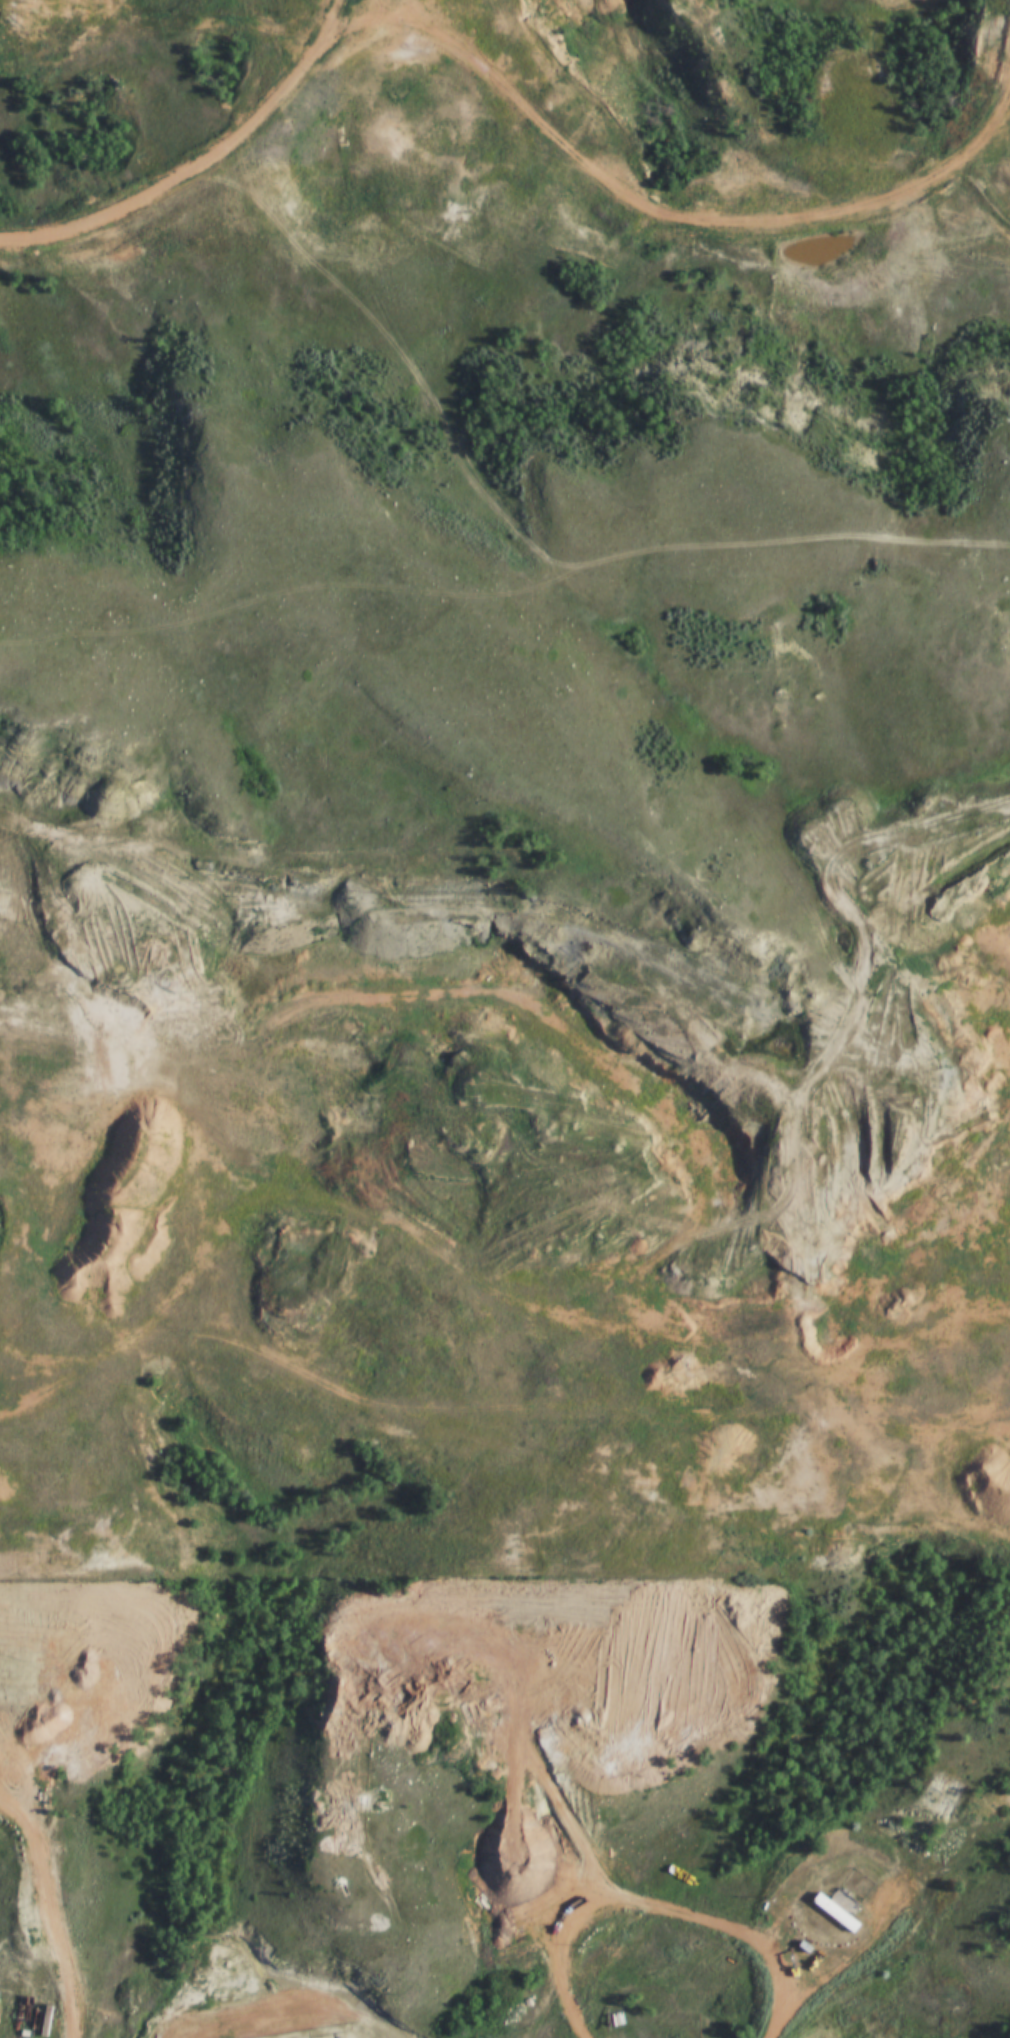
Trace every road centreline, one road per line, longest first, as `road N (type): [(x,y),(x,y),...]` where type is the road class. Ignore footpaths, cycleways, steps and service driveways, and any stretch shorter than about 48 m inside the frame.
road 1 (residential): [(720,1076),(584,1060),(234,978),(105,962),(0,937)]

